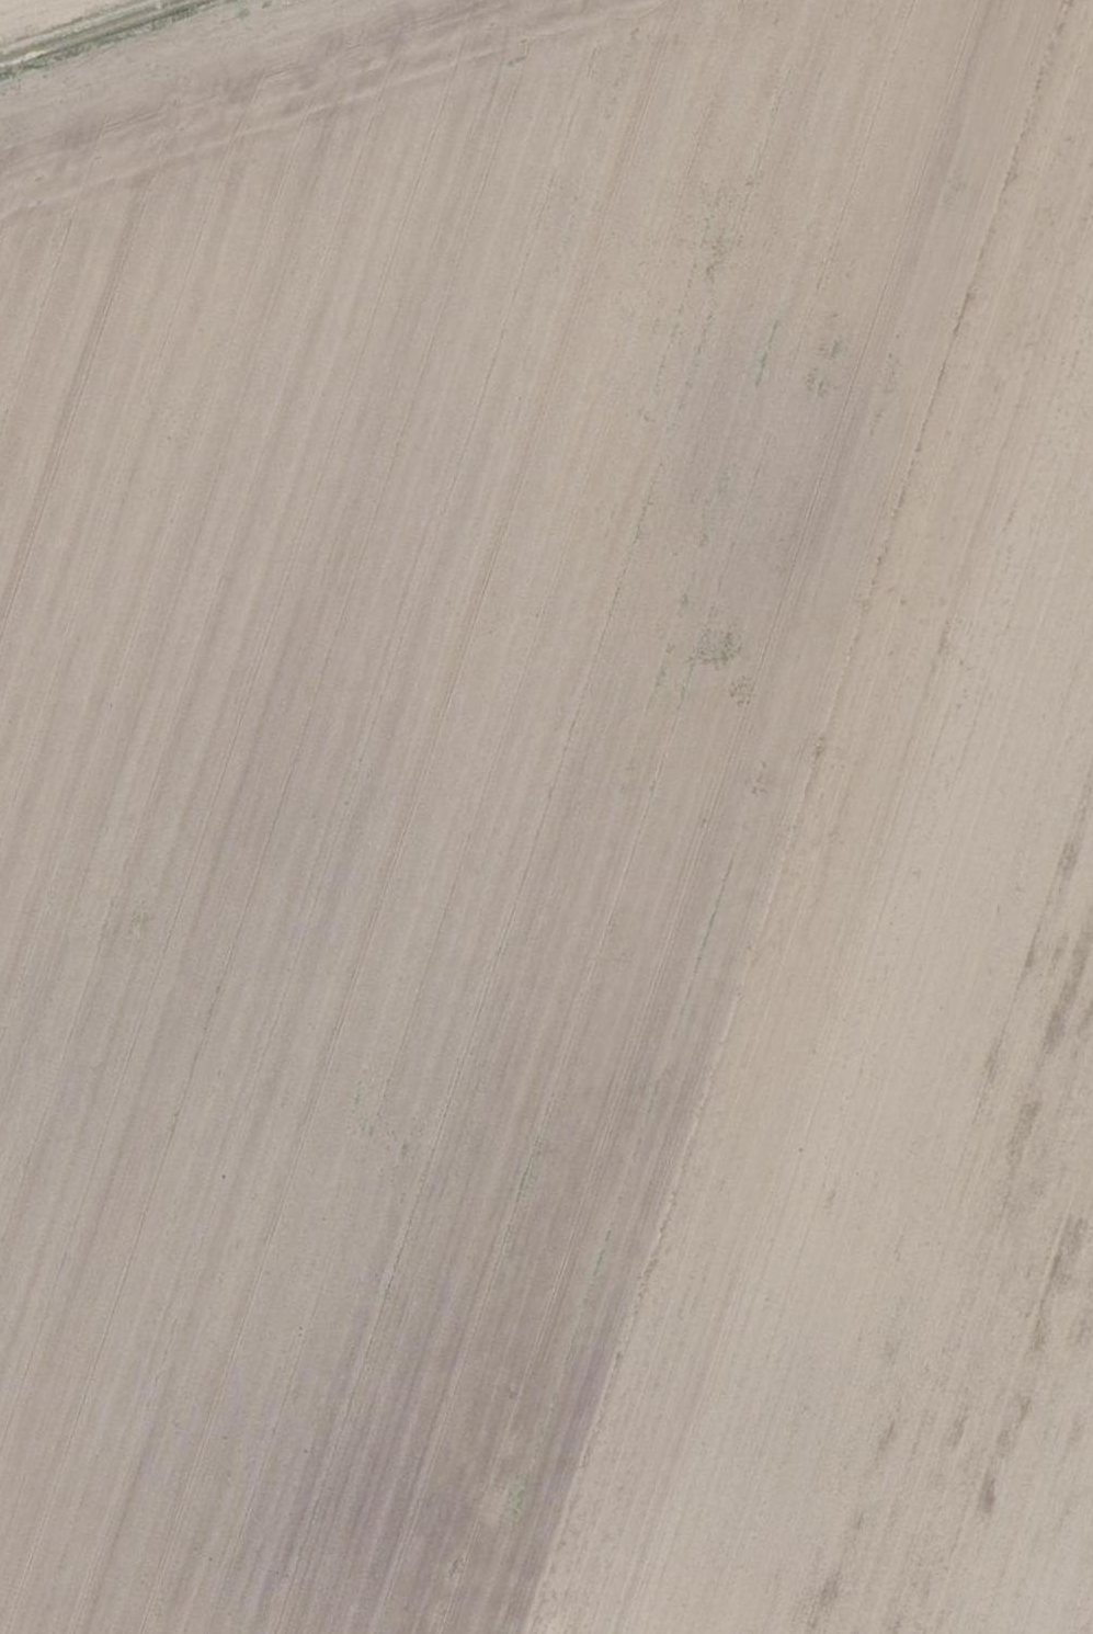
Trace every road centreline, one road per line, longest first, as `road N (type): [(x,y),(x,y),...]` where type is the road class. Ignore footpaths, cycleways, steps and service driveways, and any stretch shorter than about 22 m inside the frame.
road 1 (track): [(166,0),(0,52)]

